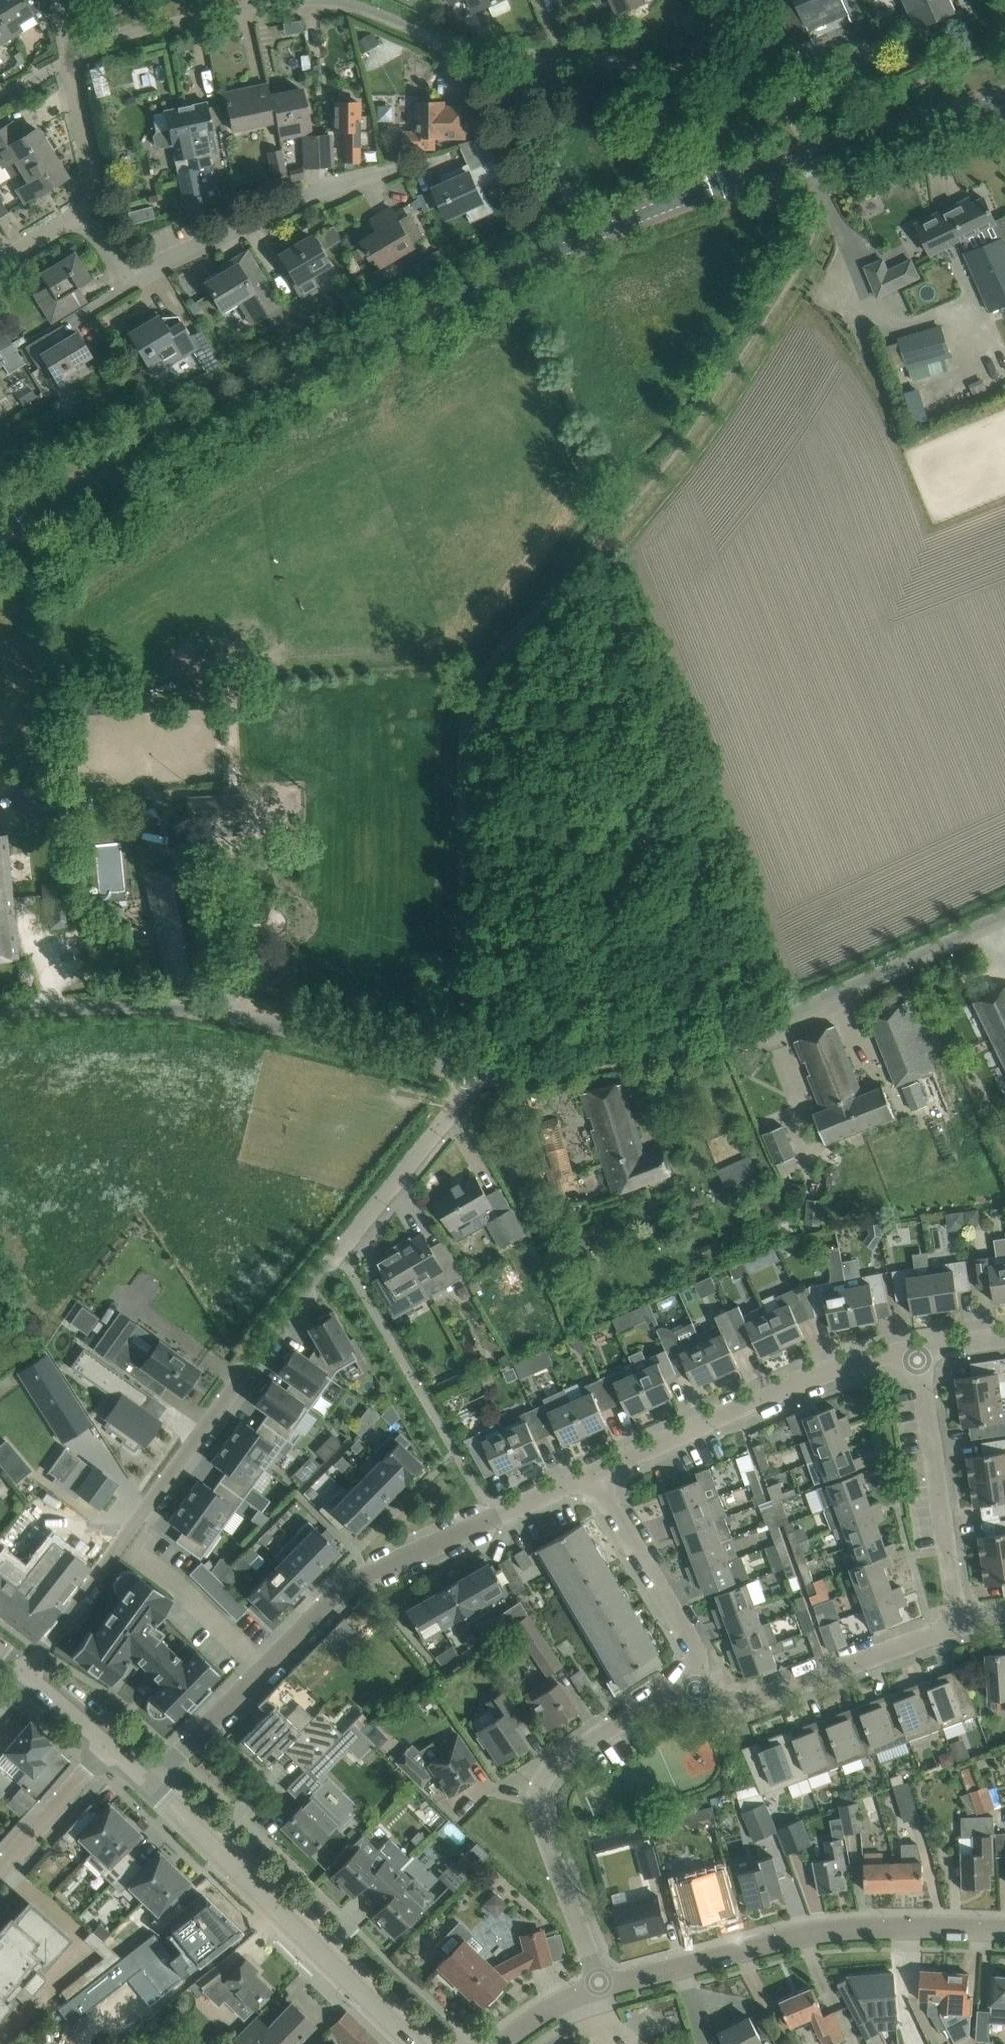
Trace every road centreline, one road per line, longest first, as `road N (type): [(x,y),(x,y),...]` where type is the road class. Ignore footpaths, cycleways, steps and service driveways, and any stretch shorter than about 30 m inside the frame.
road 1 (unclassified): [(0,536),(170,430),(606,228),(693,192),(1004,94)]
road 2 (track): [(818,151),(808,226),(773,291),(478,699),(459,798),(471,1071)]
road 3 (residential): [(28,1680),(210,1412),(340,1239),(458,1105),(471,1071)]
road 4 (unclassified): [(471,1071),(612,1058),(731,1036),(1004,917)]
road 5 (residential): [(153,1788),(353,1583),(593,1473)]
road 6 (unclassified): [(471,1071),(199,1007),(0,1008)]
road 7 (residential): [(71,53),(145,29),(317,0),(482,48)]
road 8 (residential): [(601,1986),(543,1804),(549,1768),(654,1688),(715,1684)]
road 9 (residential): [(601,1986),(831,1931),(1004,1928)]
road 10 (residential): [(90,210),(132,282),(279,208),(403,165)]
road 11 (tertiary): [(417,2043),(153,1788)]
road 12 (residential): [(593,1473),(825,1371),(918,1356)]
road 13 (residential): [(956,1619),(918,1356)]
road 14 (residential): [(715,1684),(795,1684),(956,1619)]
road 15 (residential): [(715,1684),(593,1473)]
road 16 (residential): [(0,1868),(104,1745)]
road 17 (residential): [(90,210),(92,162),(71,53)]

